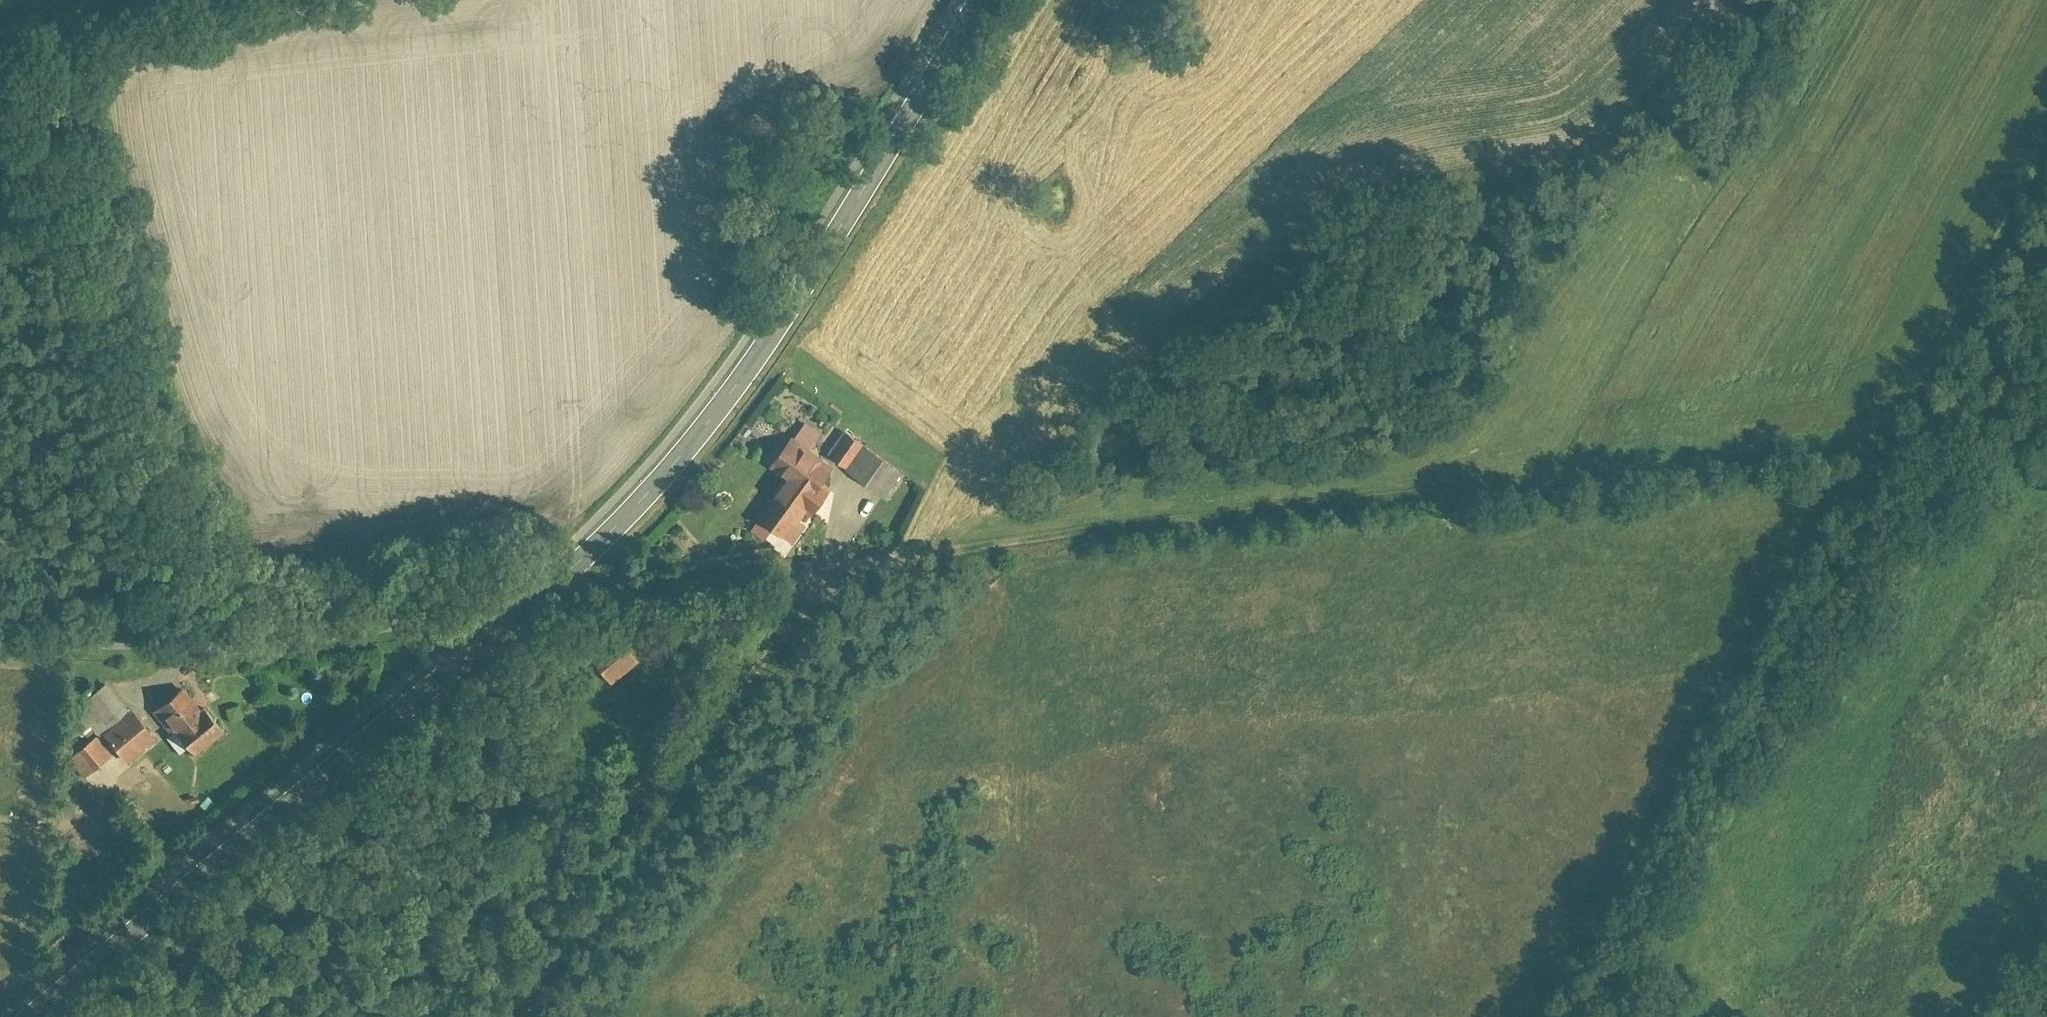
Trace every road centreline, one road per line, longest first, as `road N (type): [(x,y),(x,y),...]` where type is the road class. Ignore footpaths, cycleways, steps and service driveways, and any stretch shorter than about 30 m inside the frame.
road 1 (track): [(782,559),(1887,443)]
road 2 (tertiary): [(581,554),(733,393),(974,0)]
road 3 (tertiary): [(25,1016),(482,643)]
road 4 (unclassified): [(0,639),(258,640),(396,622),(482,643)]
road 5 (residential): [(782,559),(626,575),(581,554)]
road 6 (tertiary): [(482,643),(581,554)]

